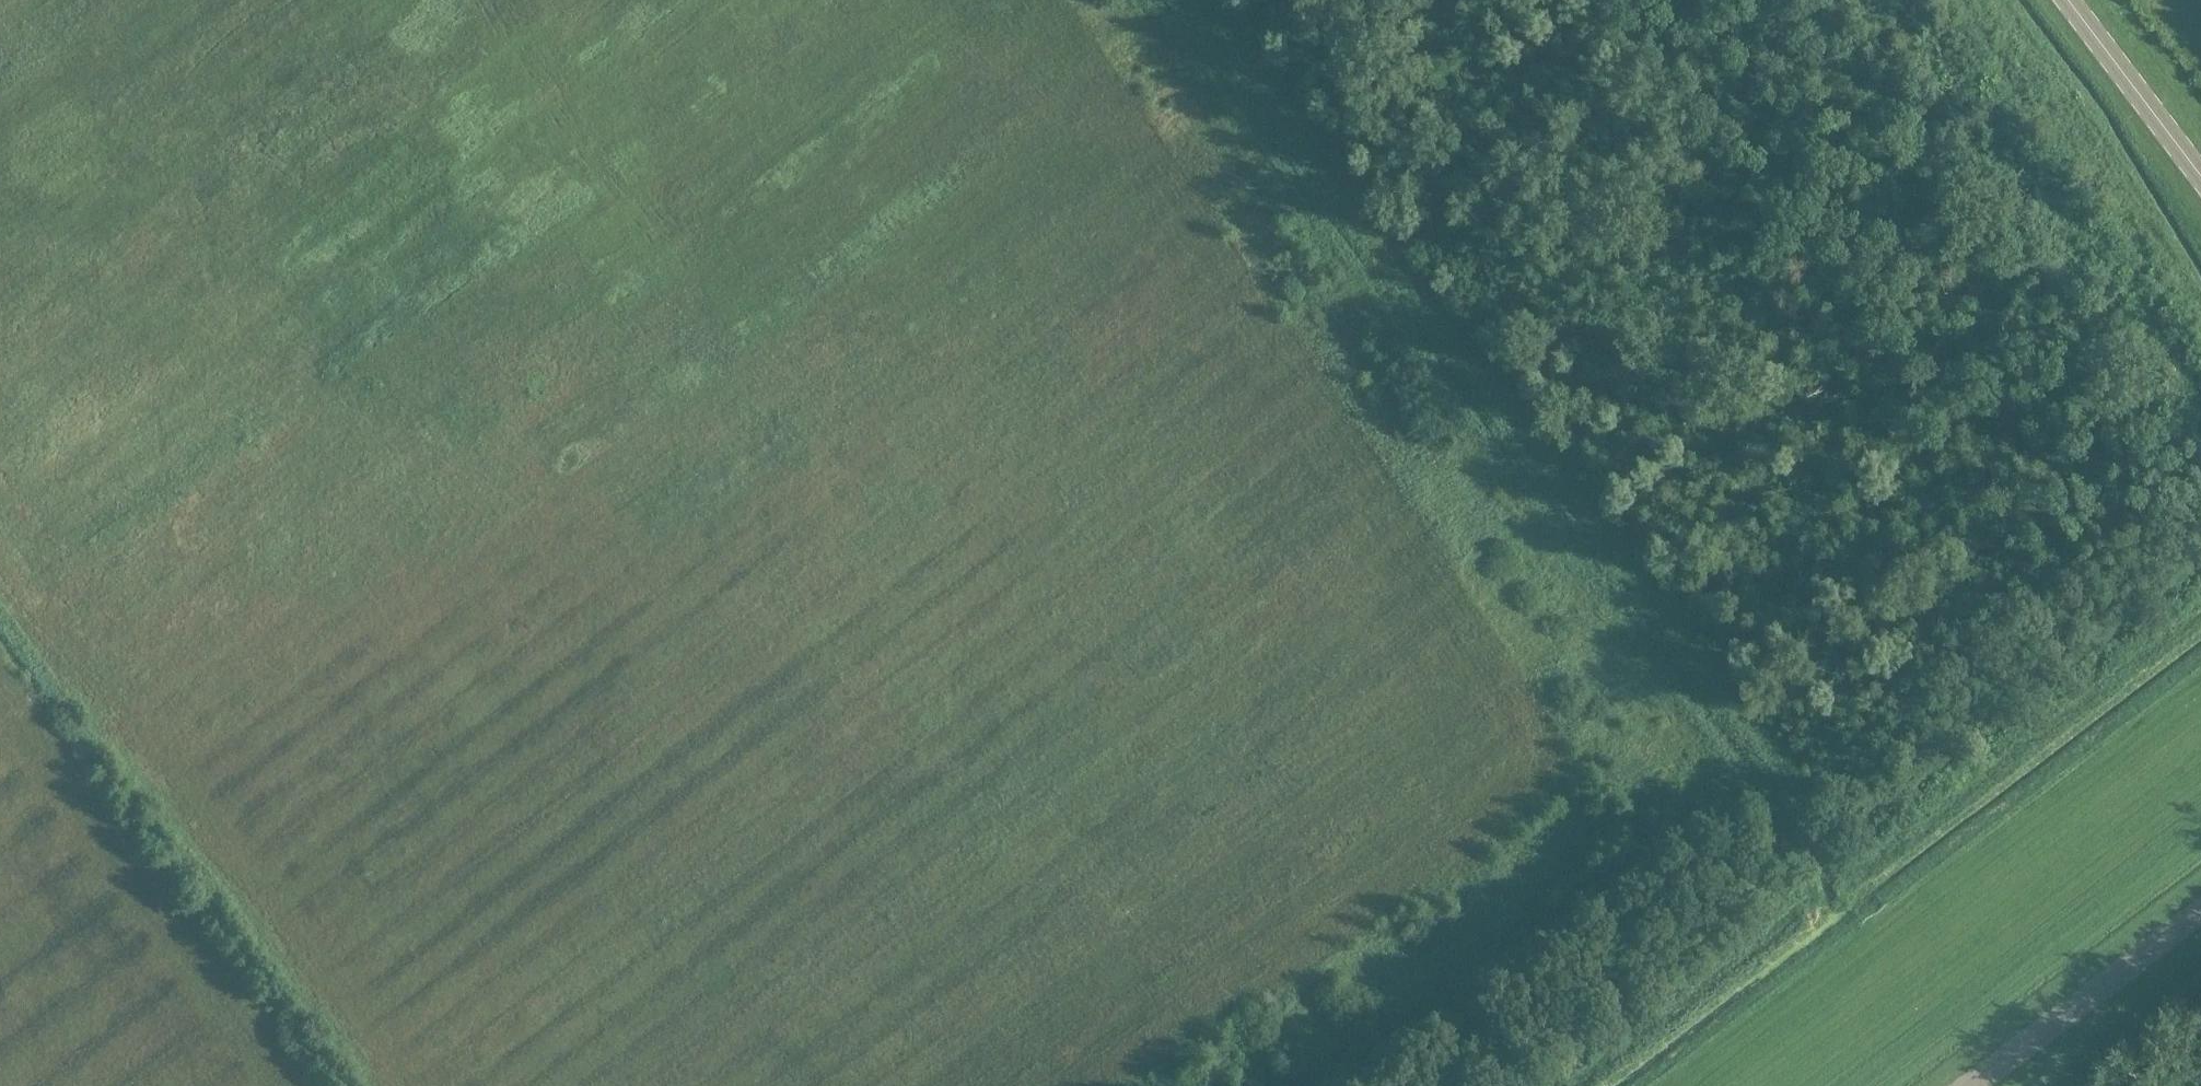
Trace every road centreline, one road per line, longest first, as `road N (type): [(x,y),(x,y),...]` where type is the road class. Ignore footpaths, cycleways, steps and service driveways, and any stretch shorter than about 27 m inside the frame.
road 1 (tertiary): [(1972,1085),(2200,912)]
road 2 (unclassified): [(2068,0),(2200,176)]

